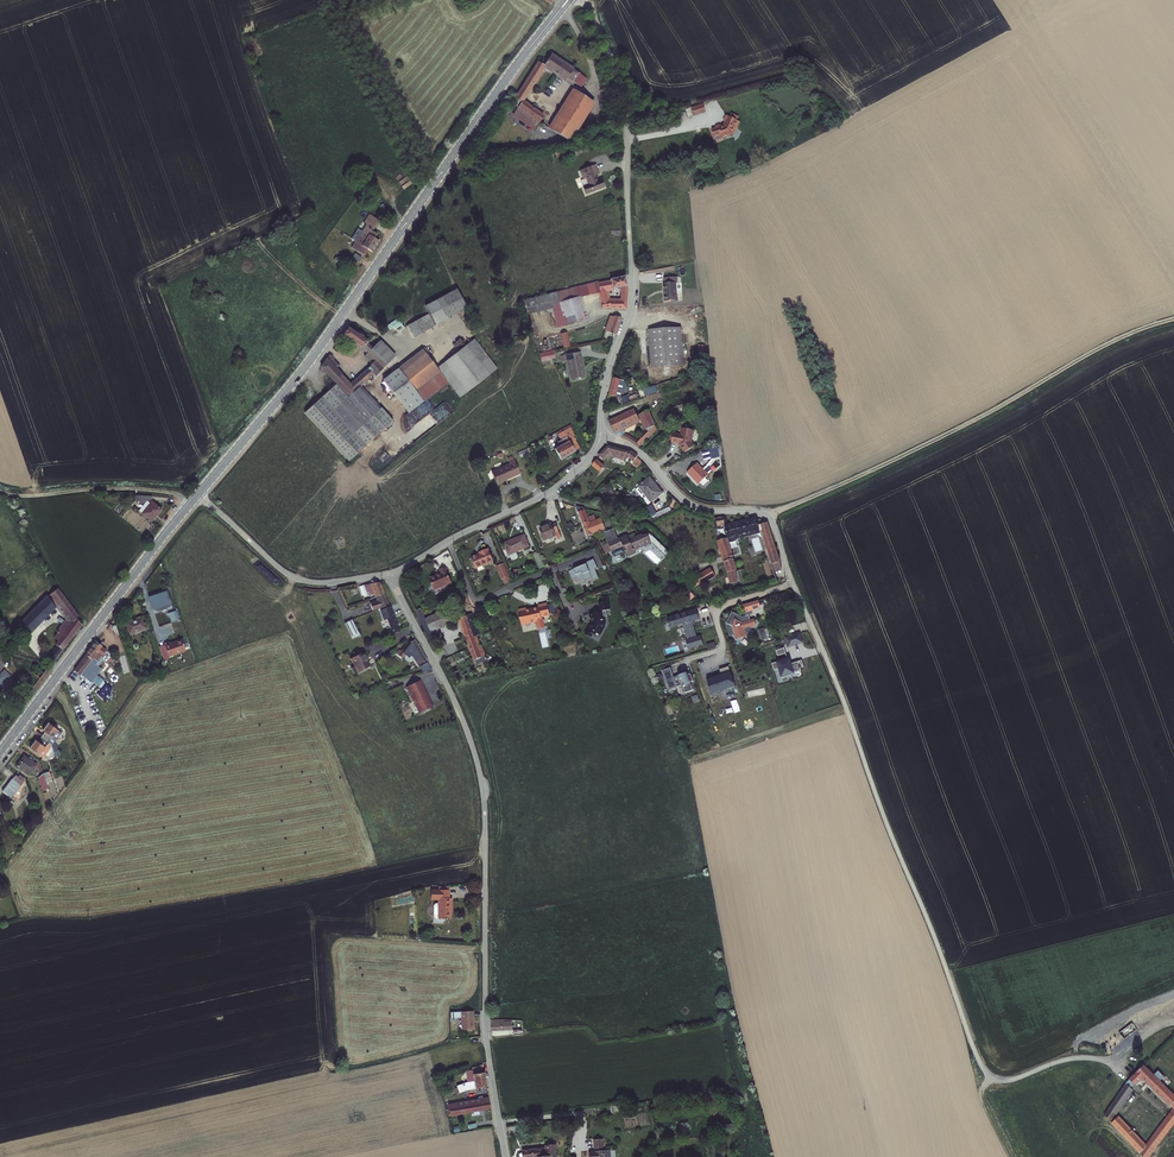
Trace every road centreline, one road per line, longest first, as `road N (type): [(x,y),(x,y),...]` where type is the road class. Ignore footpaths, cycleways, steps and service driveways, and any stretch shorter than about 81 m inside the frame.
road 1 (unclassified): [(1109,1059),(1063,1059),(1007,1080),(982,1066),(769,517)]
road 2 (secondary): [(199,494),(311,359),(568,0)]
road 3 (track): [(769,517),(1070,374),(1132,334),(1173,323)]
road 4 (residential): [(588,0),(626,123),(633,283),(601,435)]
road 5 (unclassified): [(506,1156),(486,1026),(485,805),(465,724)]
road 6 (secondary): [(0,752),(199,494)]
road 7 (residential): [(601,435),(587,460),(550,492),(389,574)]
road 8 (unclassified): [(389,574),(322,583),(293,576),(199,494)]
road 9 (track): [(199,494),(114,487),(20,496),(0,488)]
road 10 (residential): [(601,435),(636,450),(691,504),(769,517)]
road 11 (residential): [(465,724),(389,574)]

